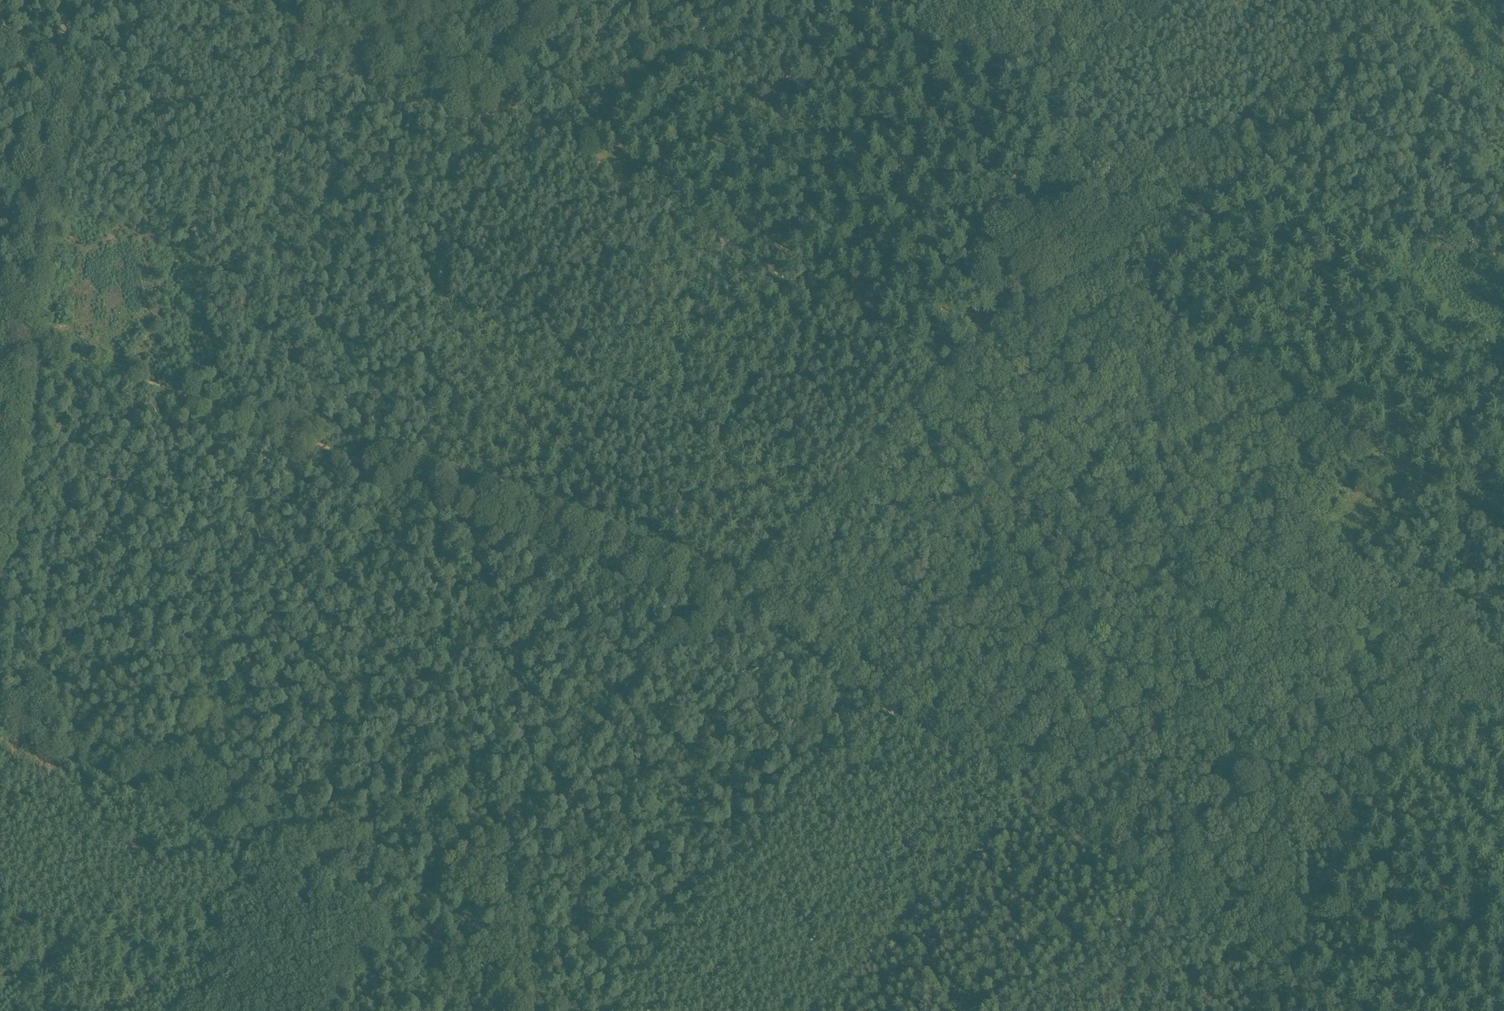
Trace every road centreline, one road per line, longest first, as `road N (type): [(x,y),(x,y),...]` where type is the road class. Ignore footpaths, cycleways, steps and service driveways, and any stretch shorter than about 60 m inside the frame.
road 1 (track): [(723,595),(0,325)]
road 2 (track): [(477,0),(466,122),(523,117),(943,371)]
road 3 (track): [(1157,890),(723,595)]
road 4 (unclassified): [(0,459),(62,0)]
road 5 (track): [(1332,1010),(1157,890)]

